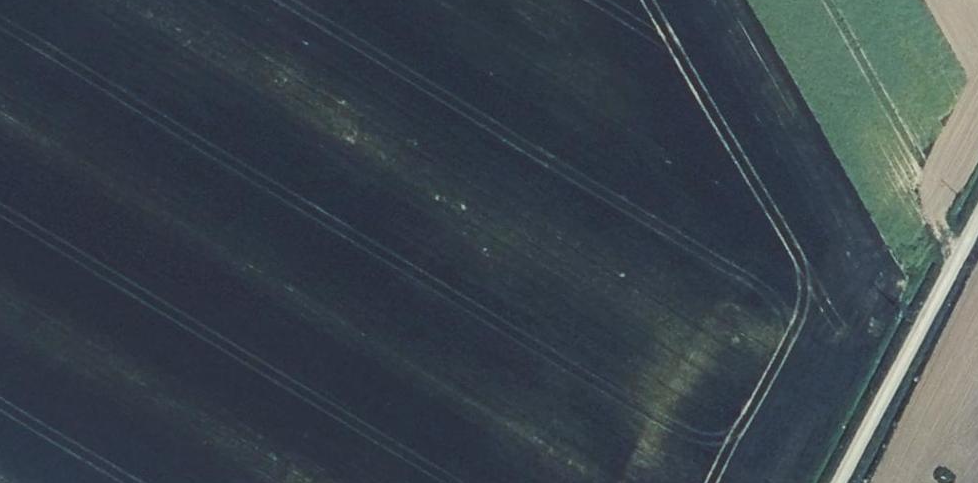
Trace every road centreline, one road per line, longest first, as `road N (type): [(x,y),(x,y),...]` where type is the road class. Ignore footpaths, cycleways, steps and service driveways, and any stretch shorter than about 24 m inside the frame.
road 1 (unclassified): [(839,482),(977,216)]

